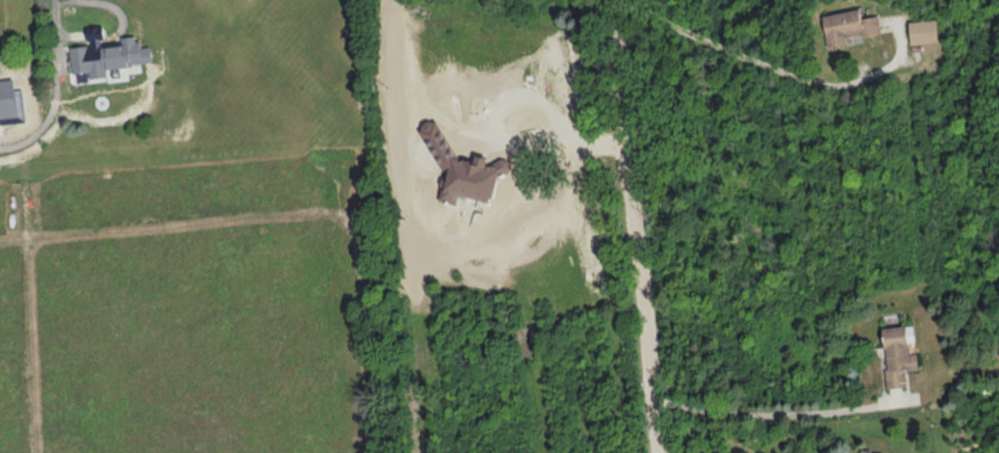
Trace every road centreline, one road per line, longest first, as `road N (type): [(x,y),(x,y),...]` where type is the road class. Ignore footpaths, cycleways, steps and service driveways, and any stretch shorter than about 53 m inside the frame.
road 1 (residential): [(663,452),(620,0)]

